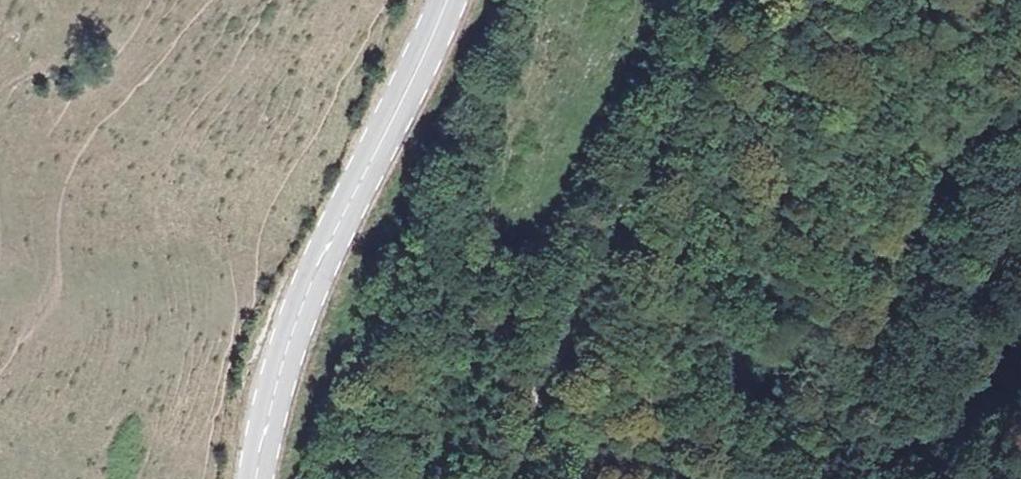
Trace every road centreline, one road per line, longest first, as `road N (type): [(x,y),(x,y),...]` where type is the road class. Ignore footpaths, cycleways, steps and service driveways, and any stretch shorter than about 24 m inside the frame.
road 1 (track): [(509,478),(556,355),(722,0)]
road 2 (secondary): [(451,0),(308,303),(278,383),(258,478)]

